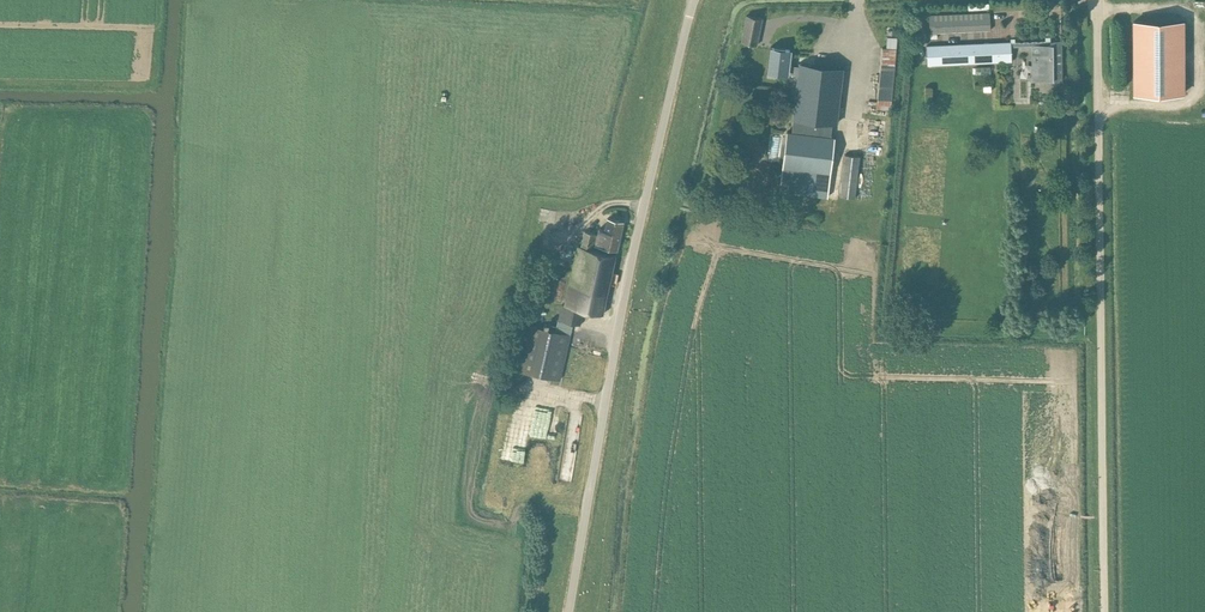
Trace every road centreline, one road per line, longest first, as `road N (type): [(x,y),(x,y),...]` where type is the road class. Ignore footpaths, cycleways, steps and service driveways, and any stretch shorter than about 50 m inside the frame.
road 1 (unclassified): [(693,0),(632,261),(569,611)]
road 2 (unclassified): [(1104,611),(1097,0)]
road 3 (track): [(536,611),(542,520),(525,509),(505,525),(469,507),(489,381),(606,401)]

